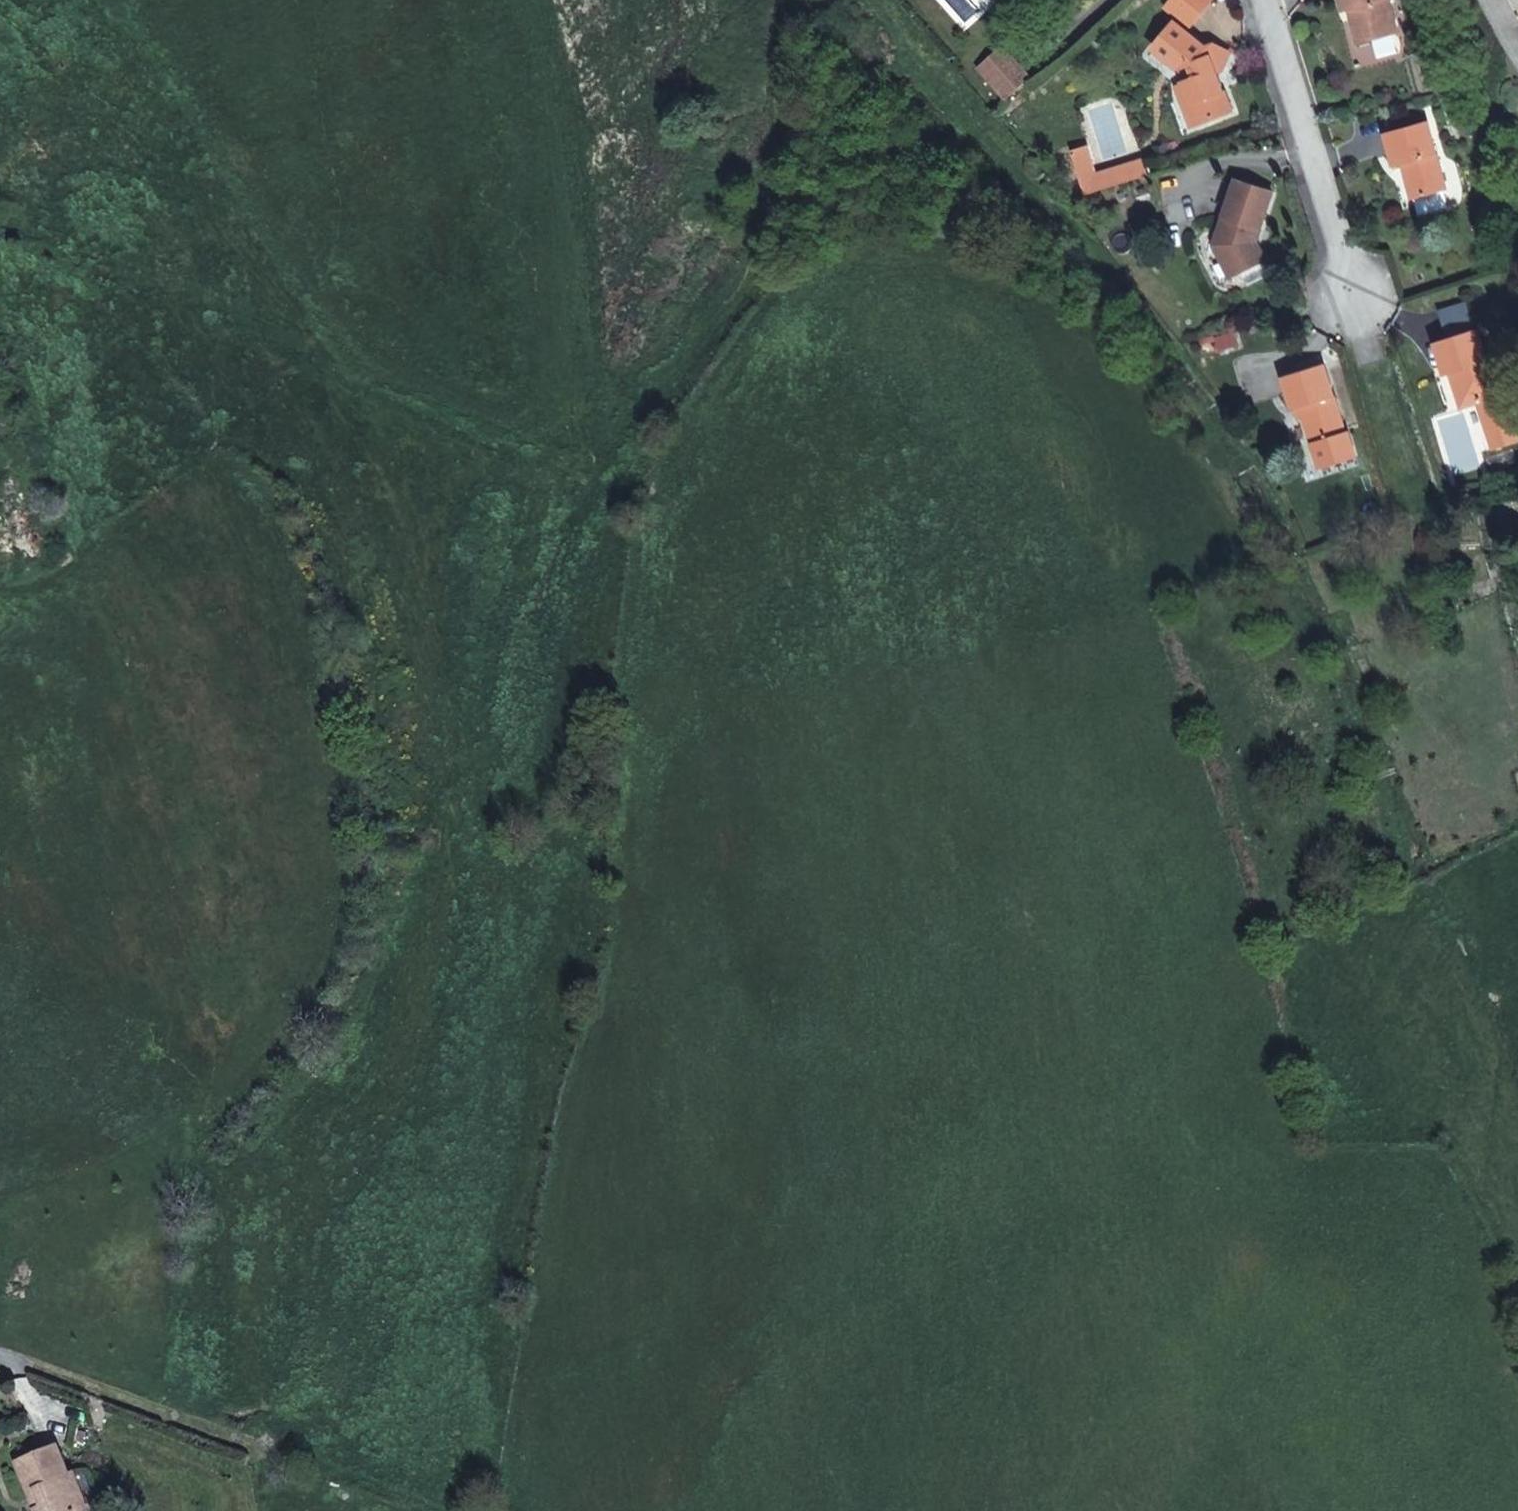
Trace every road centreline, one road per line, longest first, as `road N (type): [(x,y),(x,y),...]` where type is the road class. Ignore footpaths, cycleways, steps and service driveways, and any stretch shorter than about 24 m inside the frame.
road 1 (residential): [(1259,0),(1351,289)]

